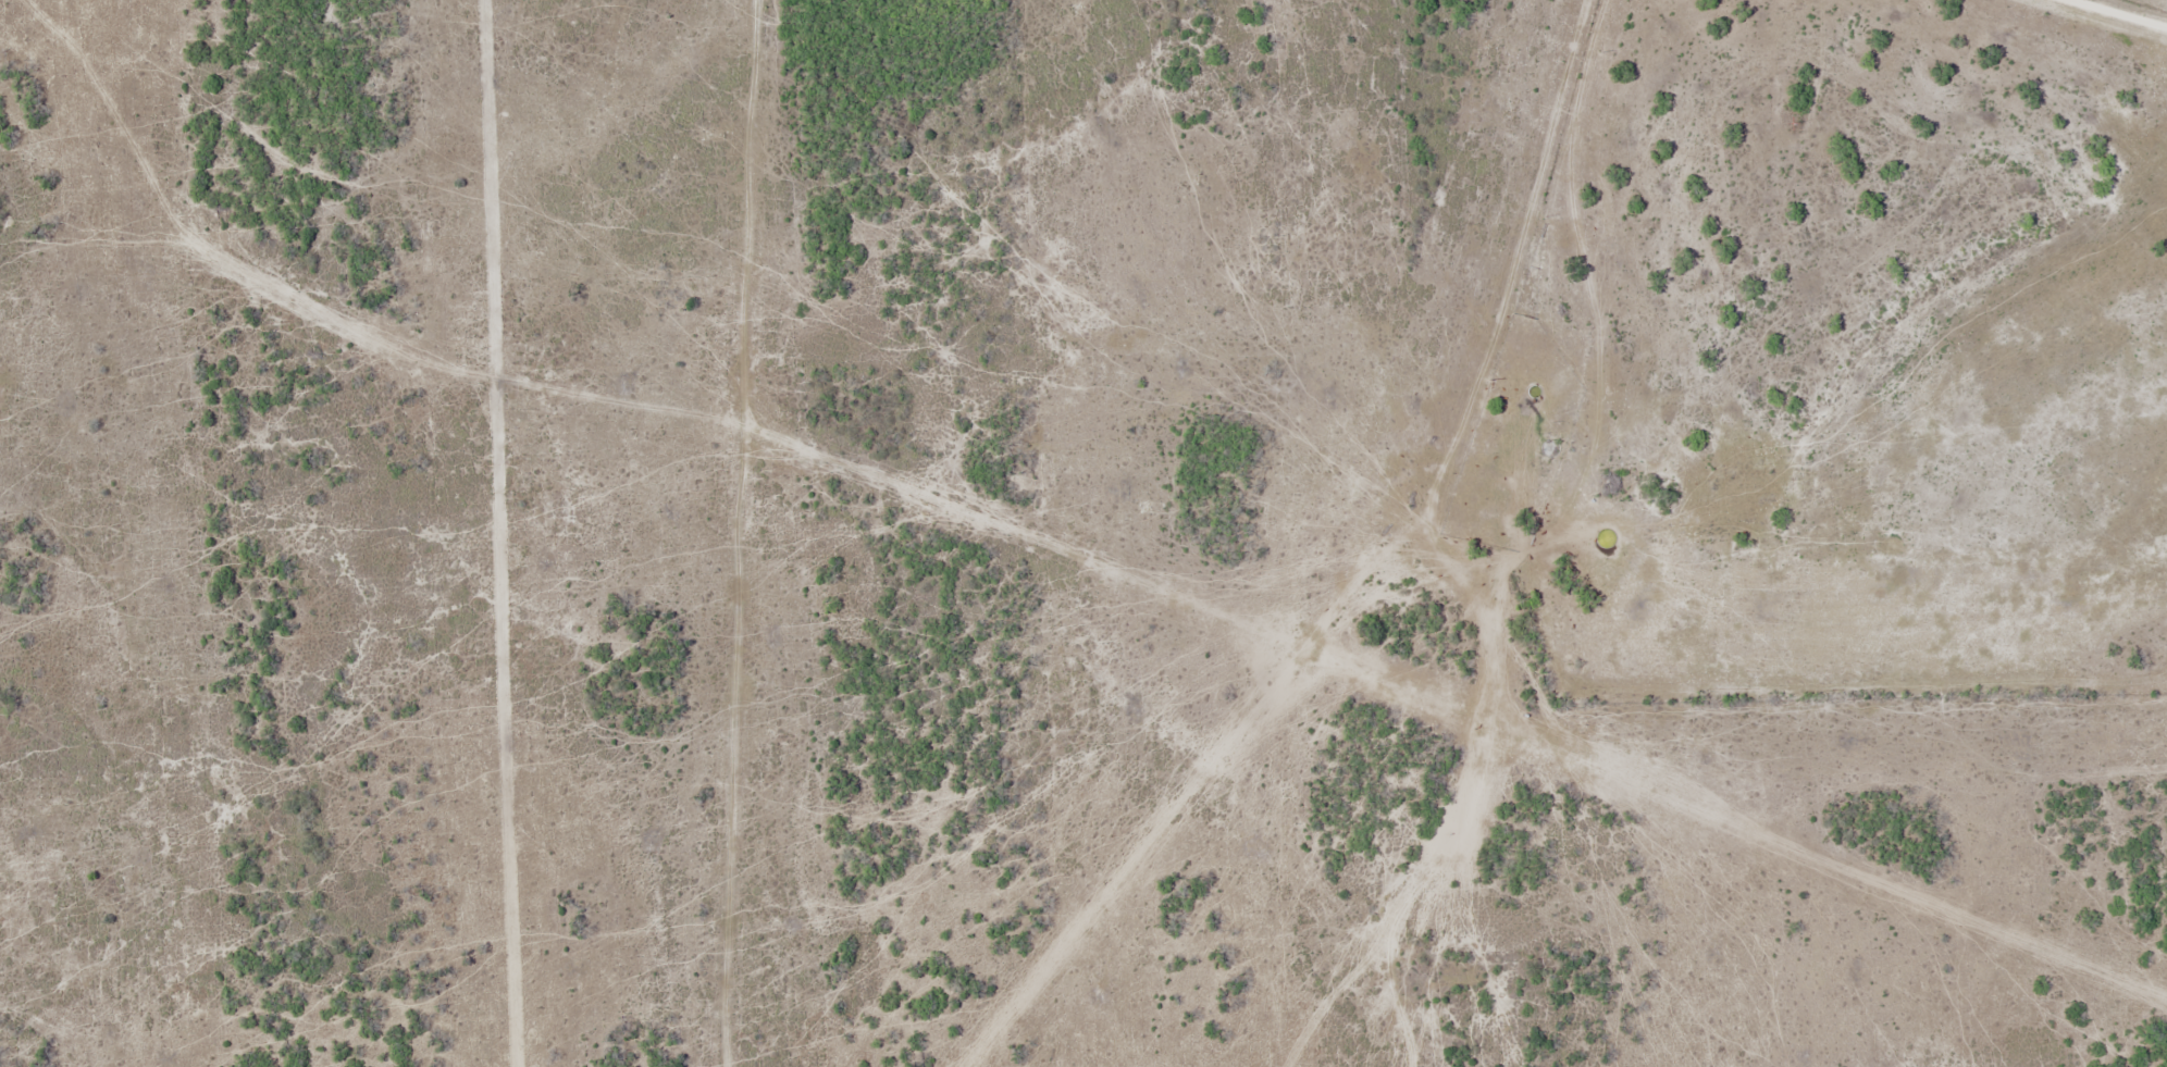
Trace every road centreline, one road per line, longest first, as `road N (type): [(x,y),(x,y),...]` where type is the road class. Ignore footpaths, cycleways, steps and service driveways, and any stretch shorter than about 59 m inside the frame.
road 1 (residential): [(2166,61),(1949,0)]

